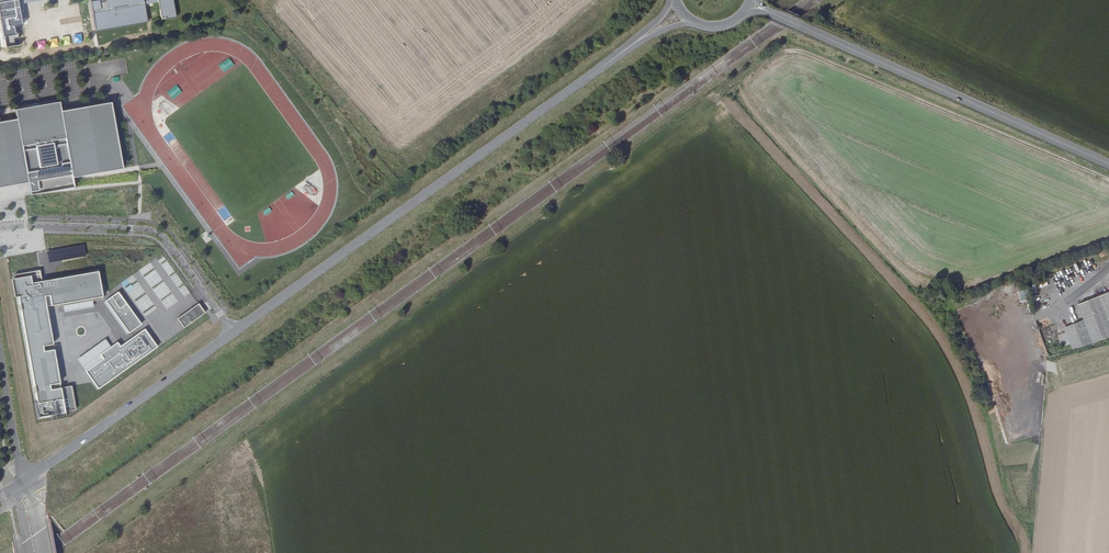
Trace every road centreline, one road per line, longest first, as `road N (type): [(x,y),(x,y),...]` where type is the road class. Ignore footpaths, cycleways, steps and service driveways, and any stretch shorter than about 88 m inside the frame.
road 1 (secondary): [(233,333),(614,60)]
road 2 (track): [(725,89),(797,51),(1108,180)]
road 3 (tertiary): [(1108,164),(769,13)]
road 4 (unclassified): [(233,333),(153,232),(0,228)]
road 5 (secondary): [(25,480),(233,333)]
road 6 (tertiary): [(25,480),(0,353)]

